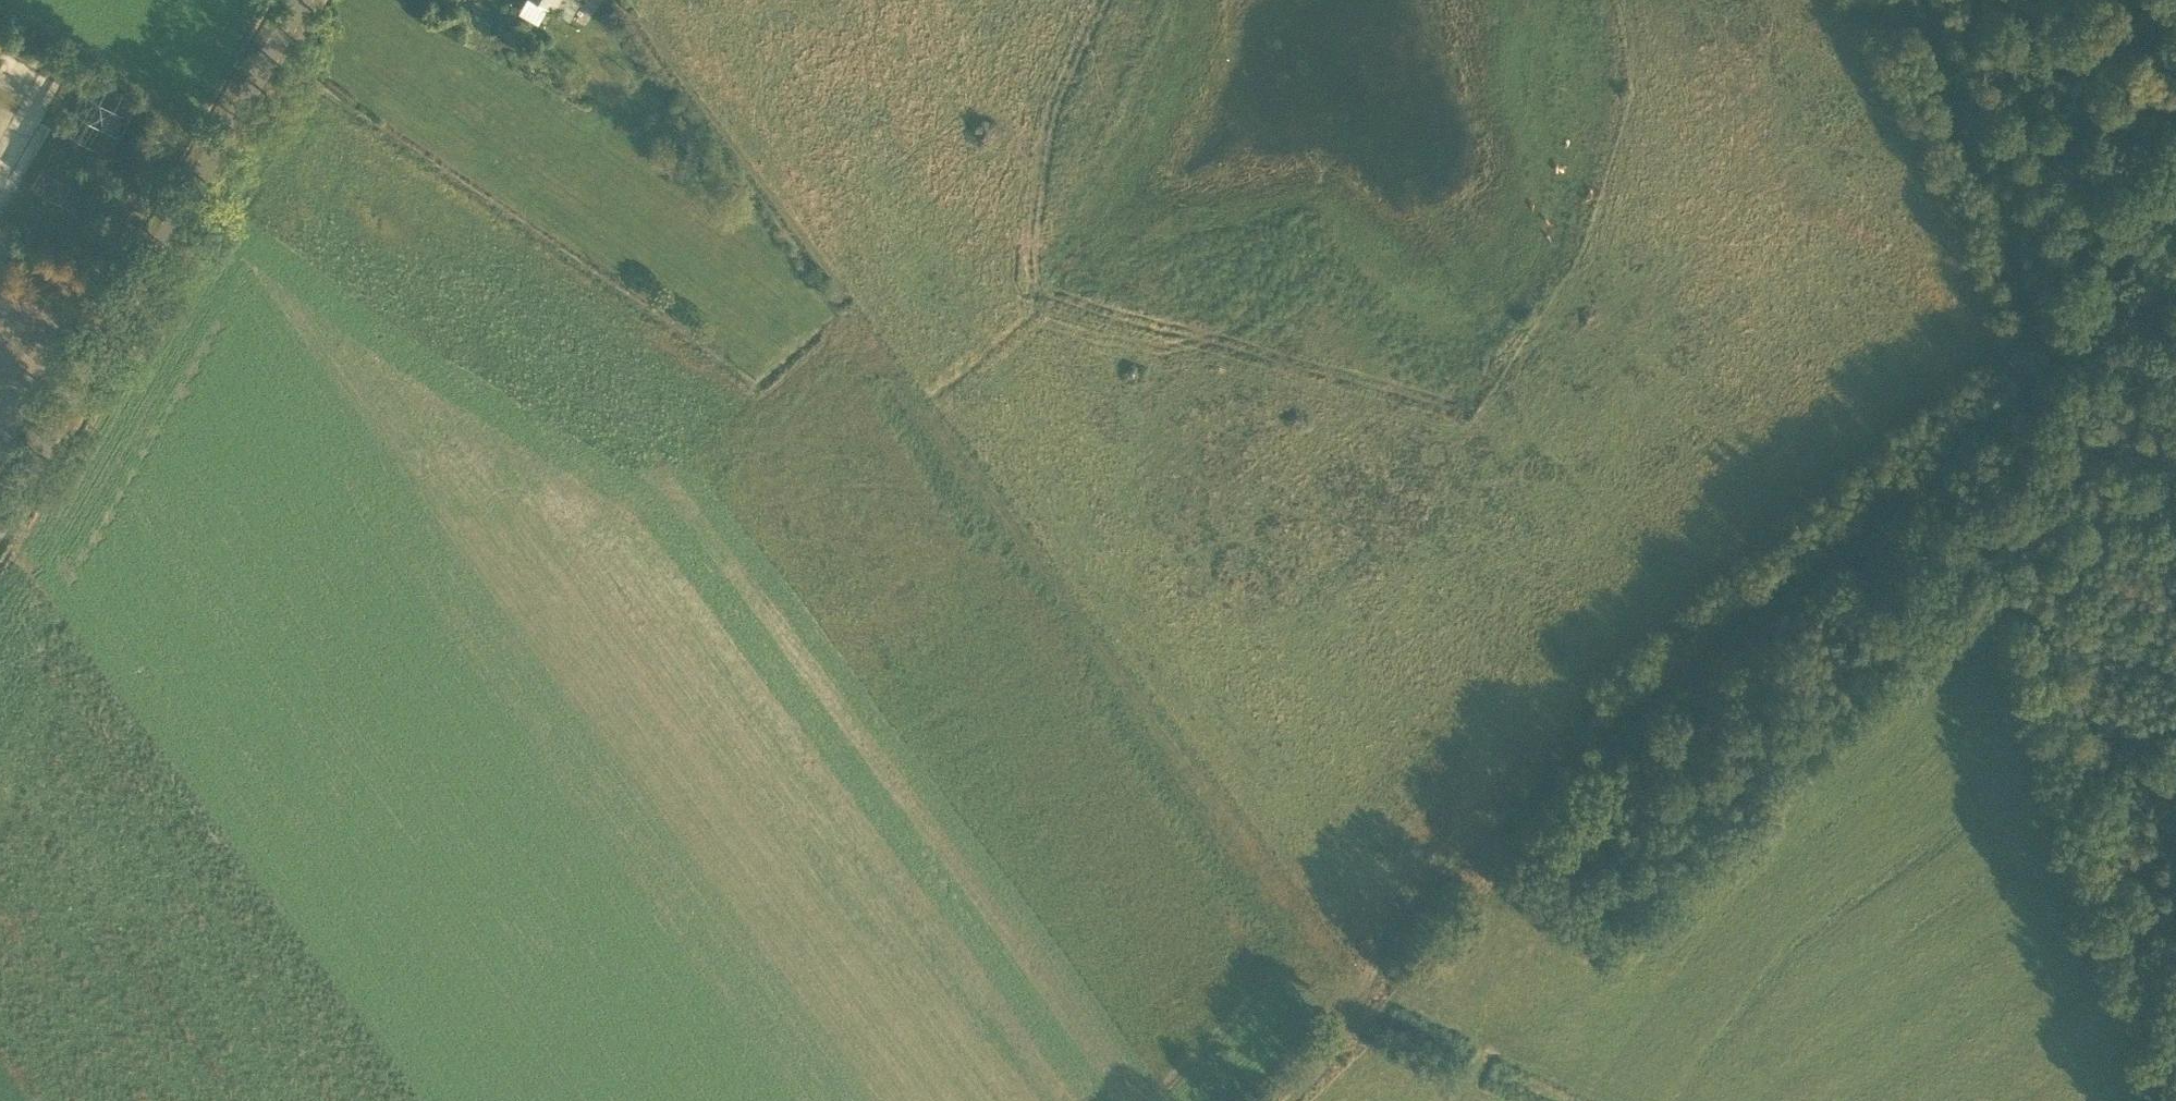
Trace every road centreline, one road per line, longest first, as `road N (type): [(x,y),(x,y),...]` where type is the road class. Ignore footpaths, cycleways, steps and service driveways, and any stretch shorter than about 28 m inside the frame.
road 1 (track): [(2058,358),(1778,563),(1511,815),(1382,957),(1319,1066),(1282,1100)]
road 2 (tertiary): [(0,528),(305,0)]
road 3 (track): [(2175,290),(2058,358),(2010,225),(1950,0)]

